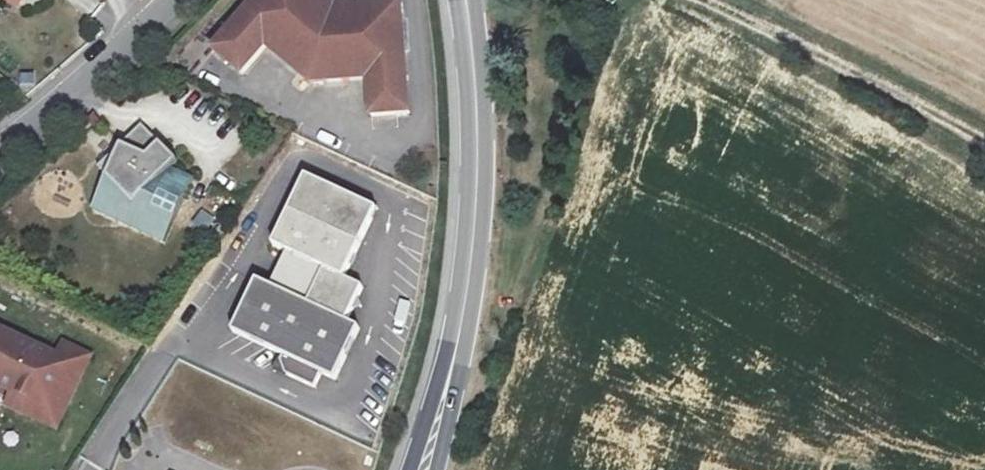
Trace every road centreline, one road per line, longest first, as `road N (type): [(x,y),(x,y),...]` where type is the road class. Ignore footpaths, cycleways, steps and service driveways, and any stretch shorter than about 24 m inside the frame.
road 1 (secondary): [(445,377),(470,235),(474,145),(462,0)]
road 2 (track): [(695,0),(984,149)]
road 3 (residential): [(0,140),(172,0)]

